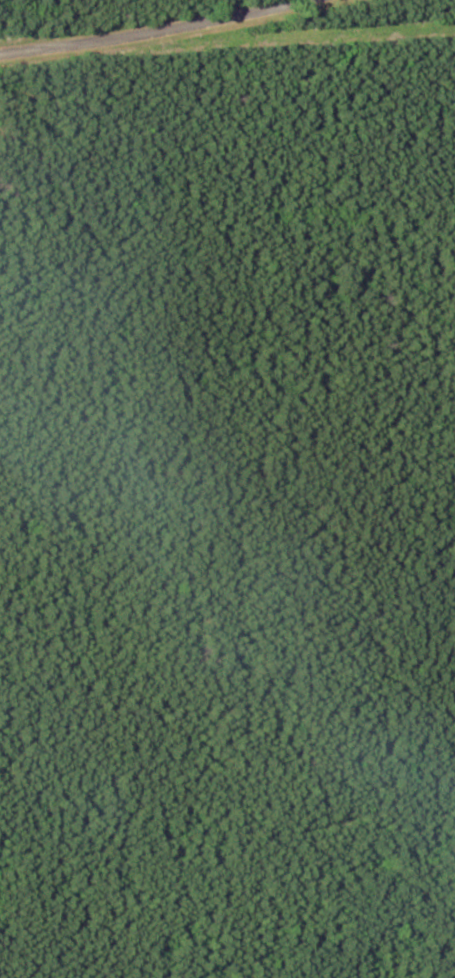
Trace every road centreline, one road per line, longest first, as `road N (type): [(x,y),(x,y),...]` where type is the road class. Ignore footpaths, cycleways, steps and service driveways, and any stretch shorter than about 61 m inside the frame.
road 1 (residential): [(0,92),(136,80),(454,12)]

